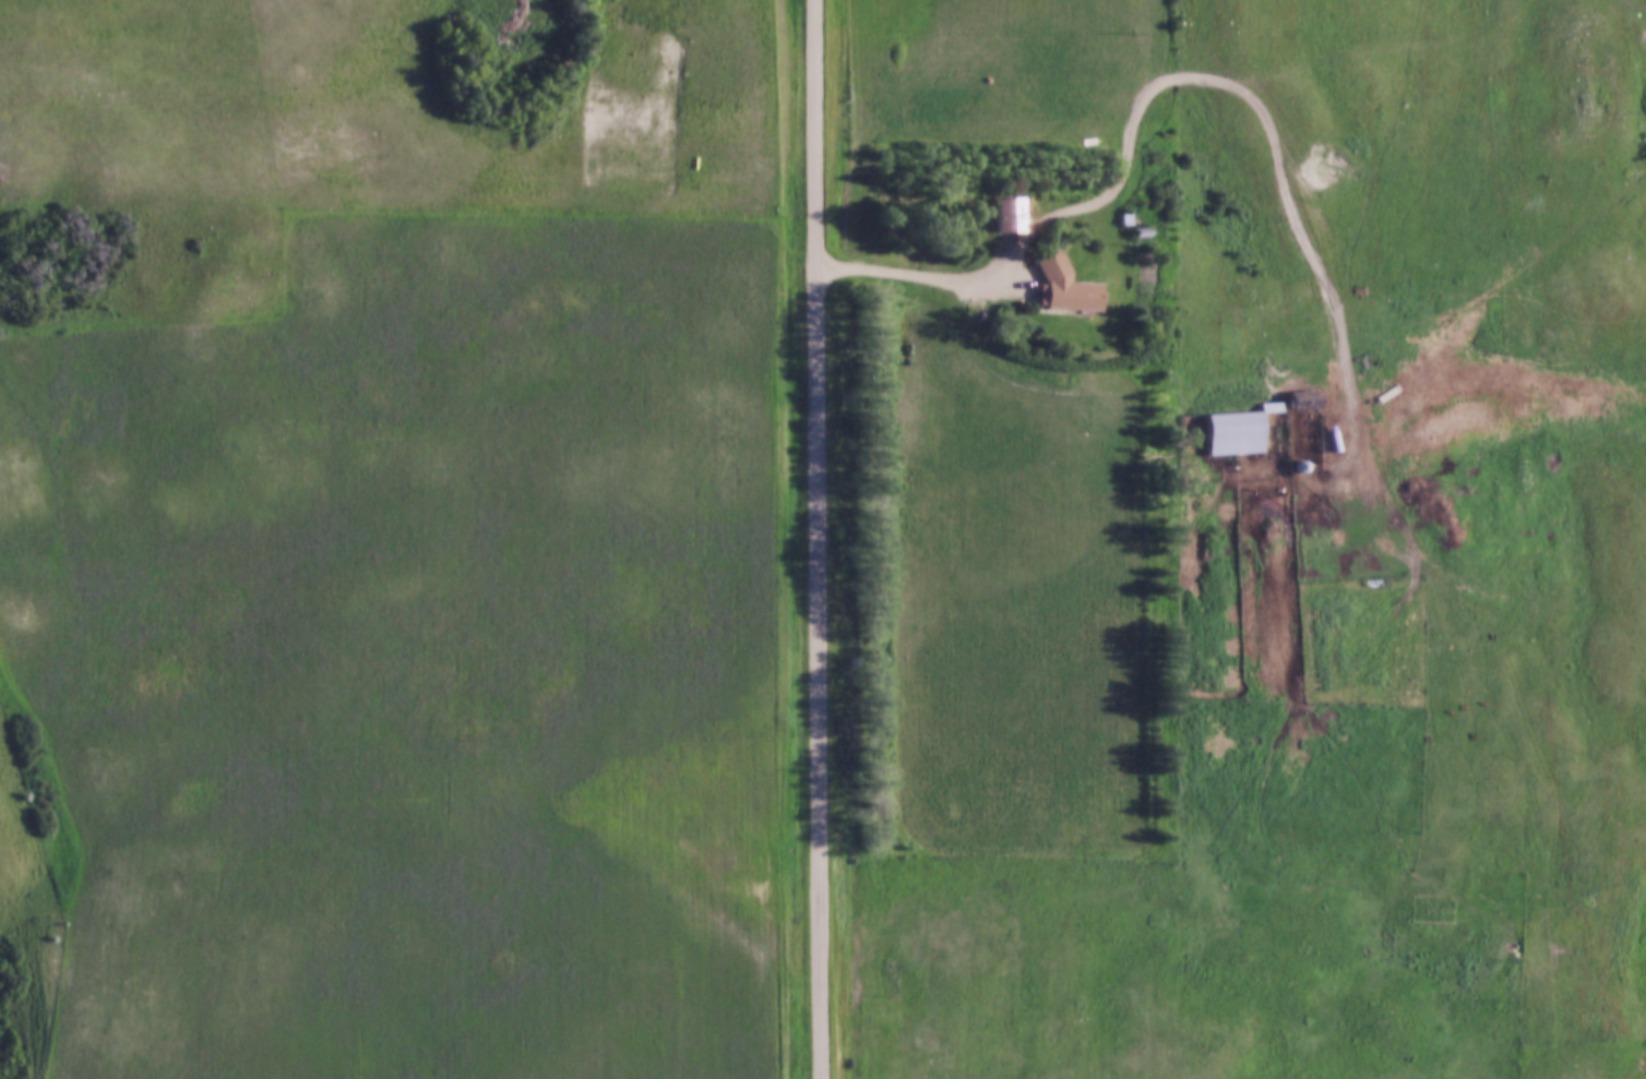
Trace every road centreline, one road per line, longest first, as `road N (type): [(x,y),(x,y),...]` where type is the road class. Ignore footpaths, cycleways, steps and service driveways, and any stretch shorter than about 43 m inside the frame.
road 1 (residential): [(822,1078),(815,0)]

